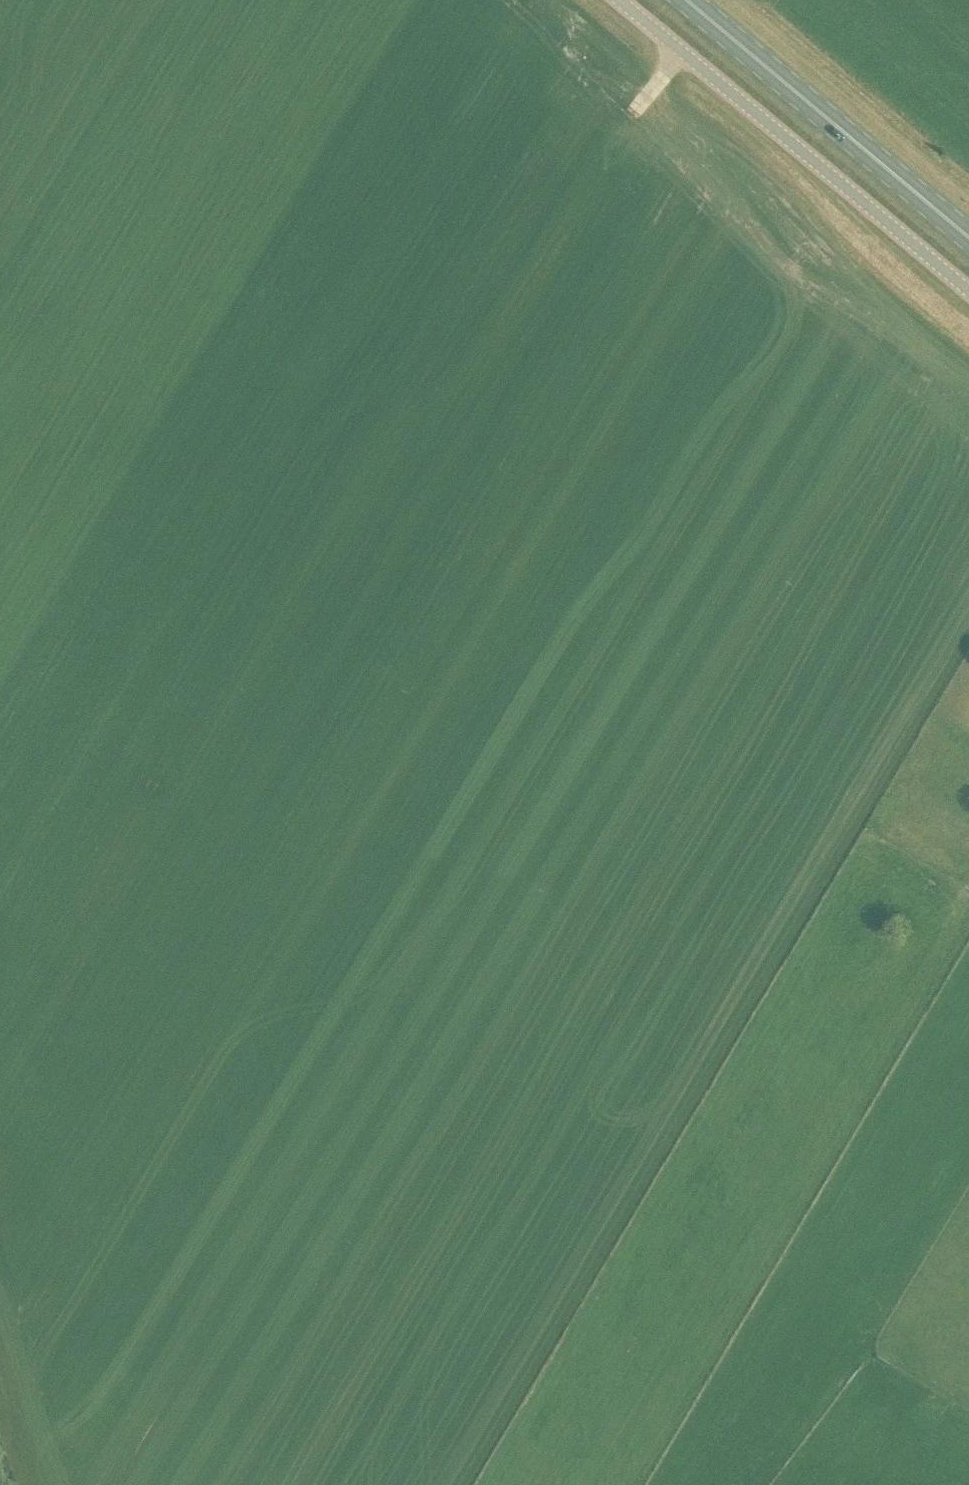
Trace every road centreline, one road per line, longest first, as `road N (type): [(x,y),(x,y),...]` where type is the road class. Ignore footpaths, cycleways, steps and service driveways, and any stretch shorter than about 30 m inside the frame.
road 1 (unclassified): [(968,291),(626,0)]
road 2 (primary): [(968,239),(685,0)]

